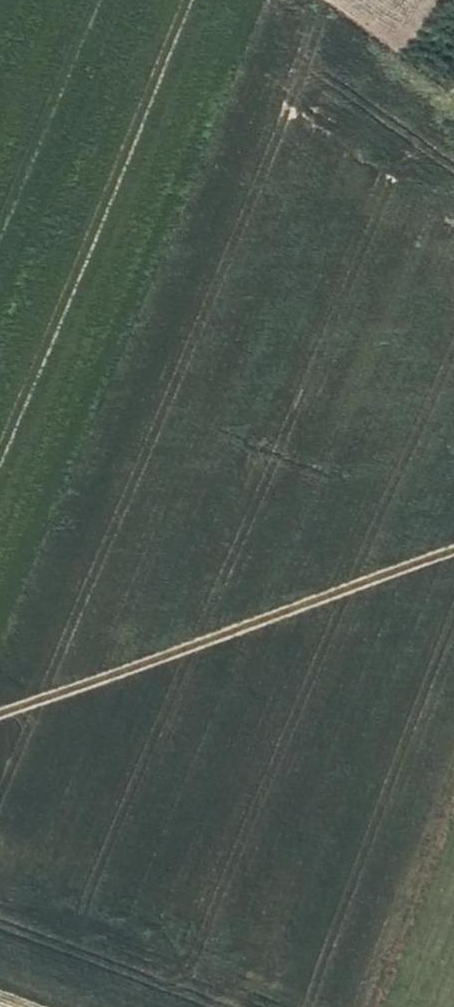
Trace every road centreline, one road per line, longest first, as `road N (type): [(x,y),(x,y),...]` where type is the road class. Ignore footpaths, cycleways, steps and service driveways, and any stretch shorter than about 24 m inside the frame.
road 1 (track): [(0,699),(453,547)]

